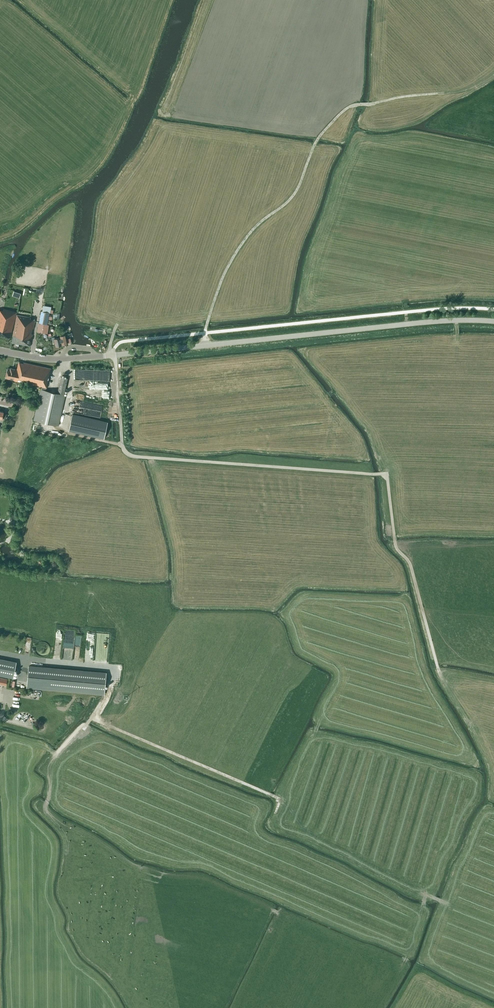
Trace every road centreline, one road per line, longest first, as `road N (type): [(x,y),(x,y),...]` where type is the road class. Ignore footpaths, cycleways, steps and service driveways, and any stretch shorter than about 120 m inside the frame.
road 1 (track): [(36,426),(122,446),(133,455),(387,474),(395,546),(411,565),(439,671),(490,766),(492,795)]
road 2 (tertiary): [(0,351),(65,359),(493,321)]
road 3 (track): [(206,345),(234,255),(297,189),(318,138),(345,109),(456,90),(493,70)]
road 4 (track): [(0,653),(113,668),(91,718),(280,799),(275,812)]

